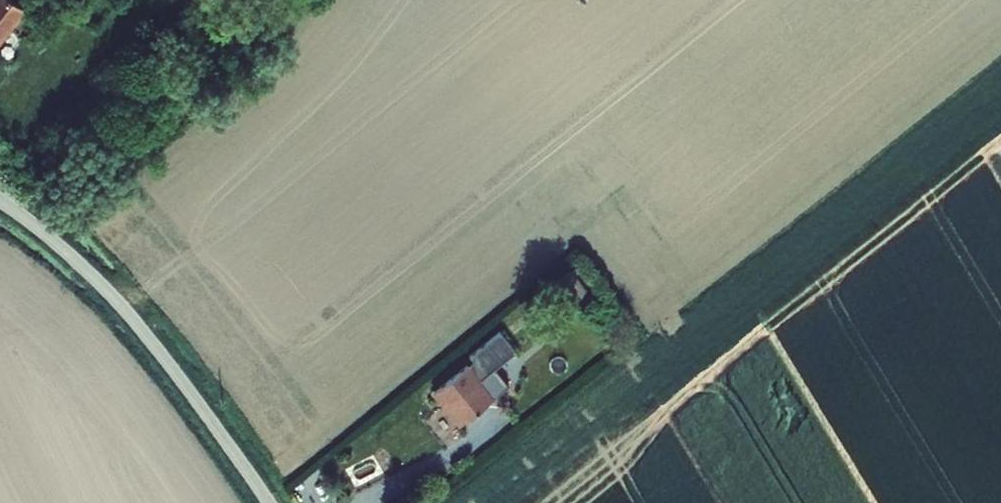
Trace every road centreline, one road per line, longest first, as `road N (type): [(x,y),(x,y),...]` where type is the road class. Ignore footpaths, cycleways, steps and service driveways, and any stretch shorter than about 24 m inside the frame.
road 1 (unclassified): [(0,199),(125,310),(270,502)]

